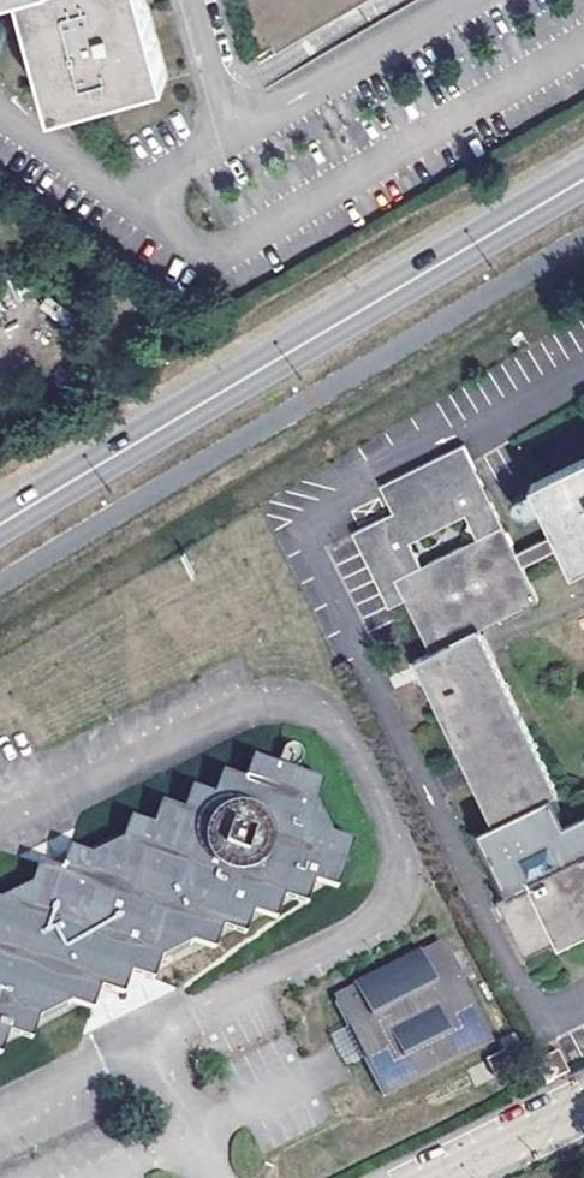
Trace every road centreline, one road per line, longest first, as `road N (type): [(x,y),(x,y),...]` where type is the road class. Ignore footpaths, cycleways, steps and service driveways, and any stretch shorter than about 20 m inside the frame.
road 1 (primary): [(583,179),(0,525)]
road 2 (residential): [(192,0),(218,91),(250,112),(293,103),(464,0)]
road 3 (residential): [(438,1177),(583,1106)]

